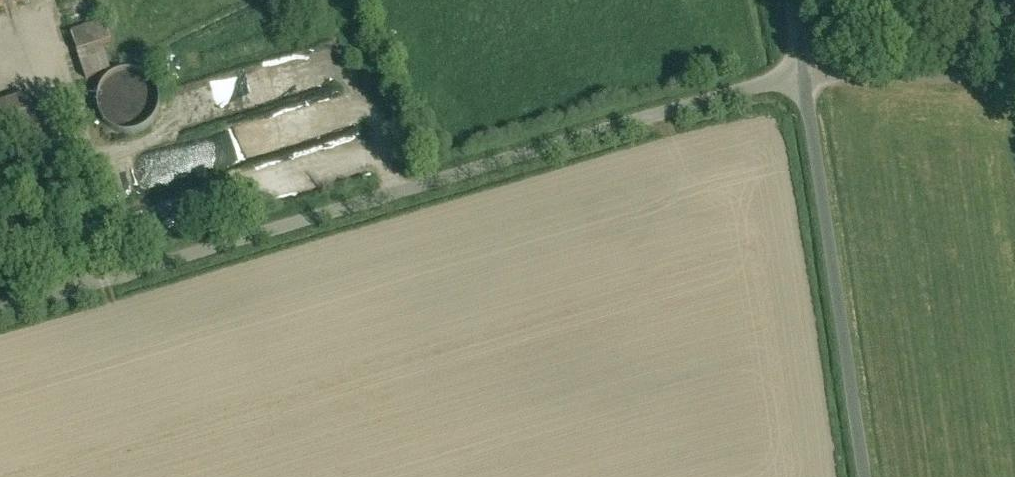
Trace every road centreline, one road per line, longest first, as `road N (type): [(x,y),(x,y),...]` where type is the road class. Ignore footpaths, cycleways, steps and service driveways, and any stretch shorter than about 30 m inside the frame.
road 1 (unclassified): [(0,315),(808,75)]
road 2 (residential): [(869,476),(808,75)]

